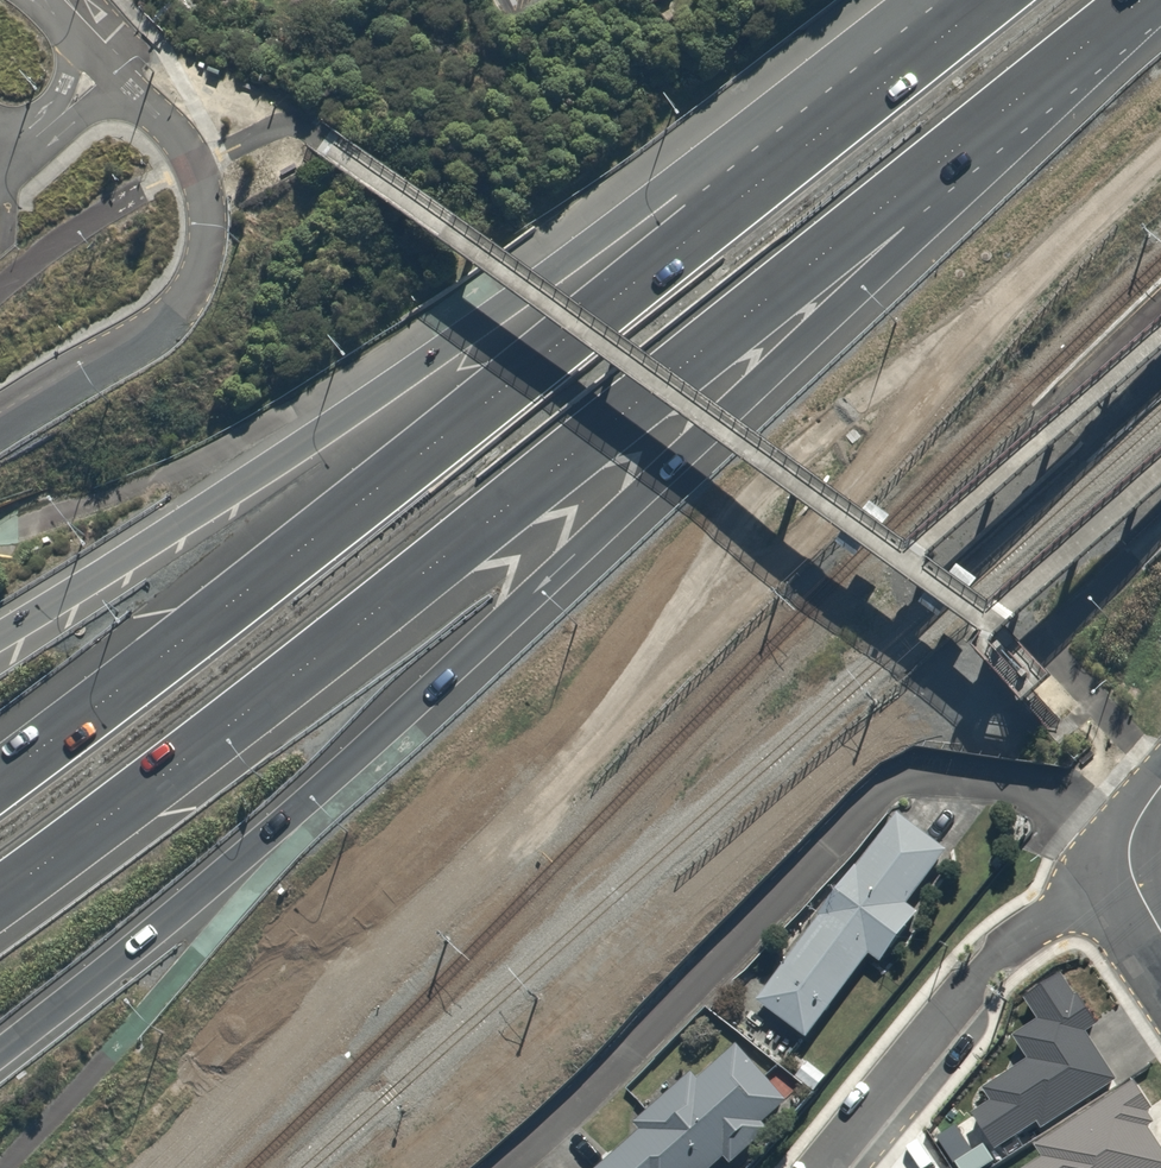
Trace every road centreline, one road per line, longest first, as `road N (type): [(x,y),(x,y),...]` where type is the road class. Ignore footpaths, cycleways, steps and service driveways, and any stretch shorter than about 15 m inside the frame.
road 1 (trunk): [(1143,0),(399,703),(137,938),(0,1042)]
road 2 (trunk): [(1143,0),(307,668),(0,897)]
road 3 (trunk): [(0,780),(988,0)]
road 4 (trunk): [(0,640),(633,233),(933,0)]
road 5 (residential): [(531,1167),(863,825),(928,781),(1007,786),(1129,846)]
road 6 (residential): [(816,1167),(1012,943),(1049,919),(1141,891)]

